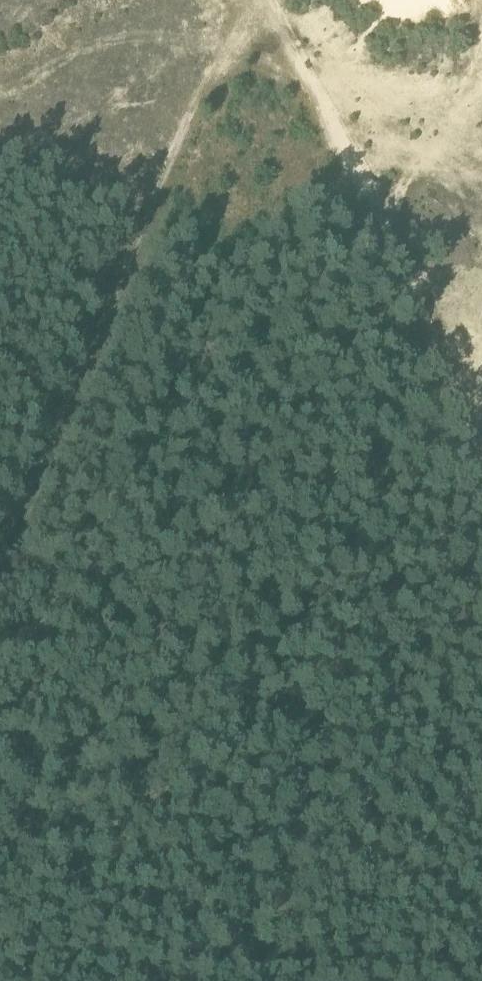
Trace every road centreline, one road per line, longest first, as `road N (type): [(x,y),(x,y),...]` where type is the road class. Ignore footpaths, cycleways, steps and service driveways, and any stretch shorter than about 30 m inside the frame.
road 1 (track): [(256,0),(0,578)]

